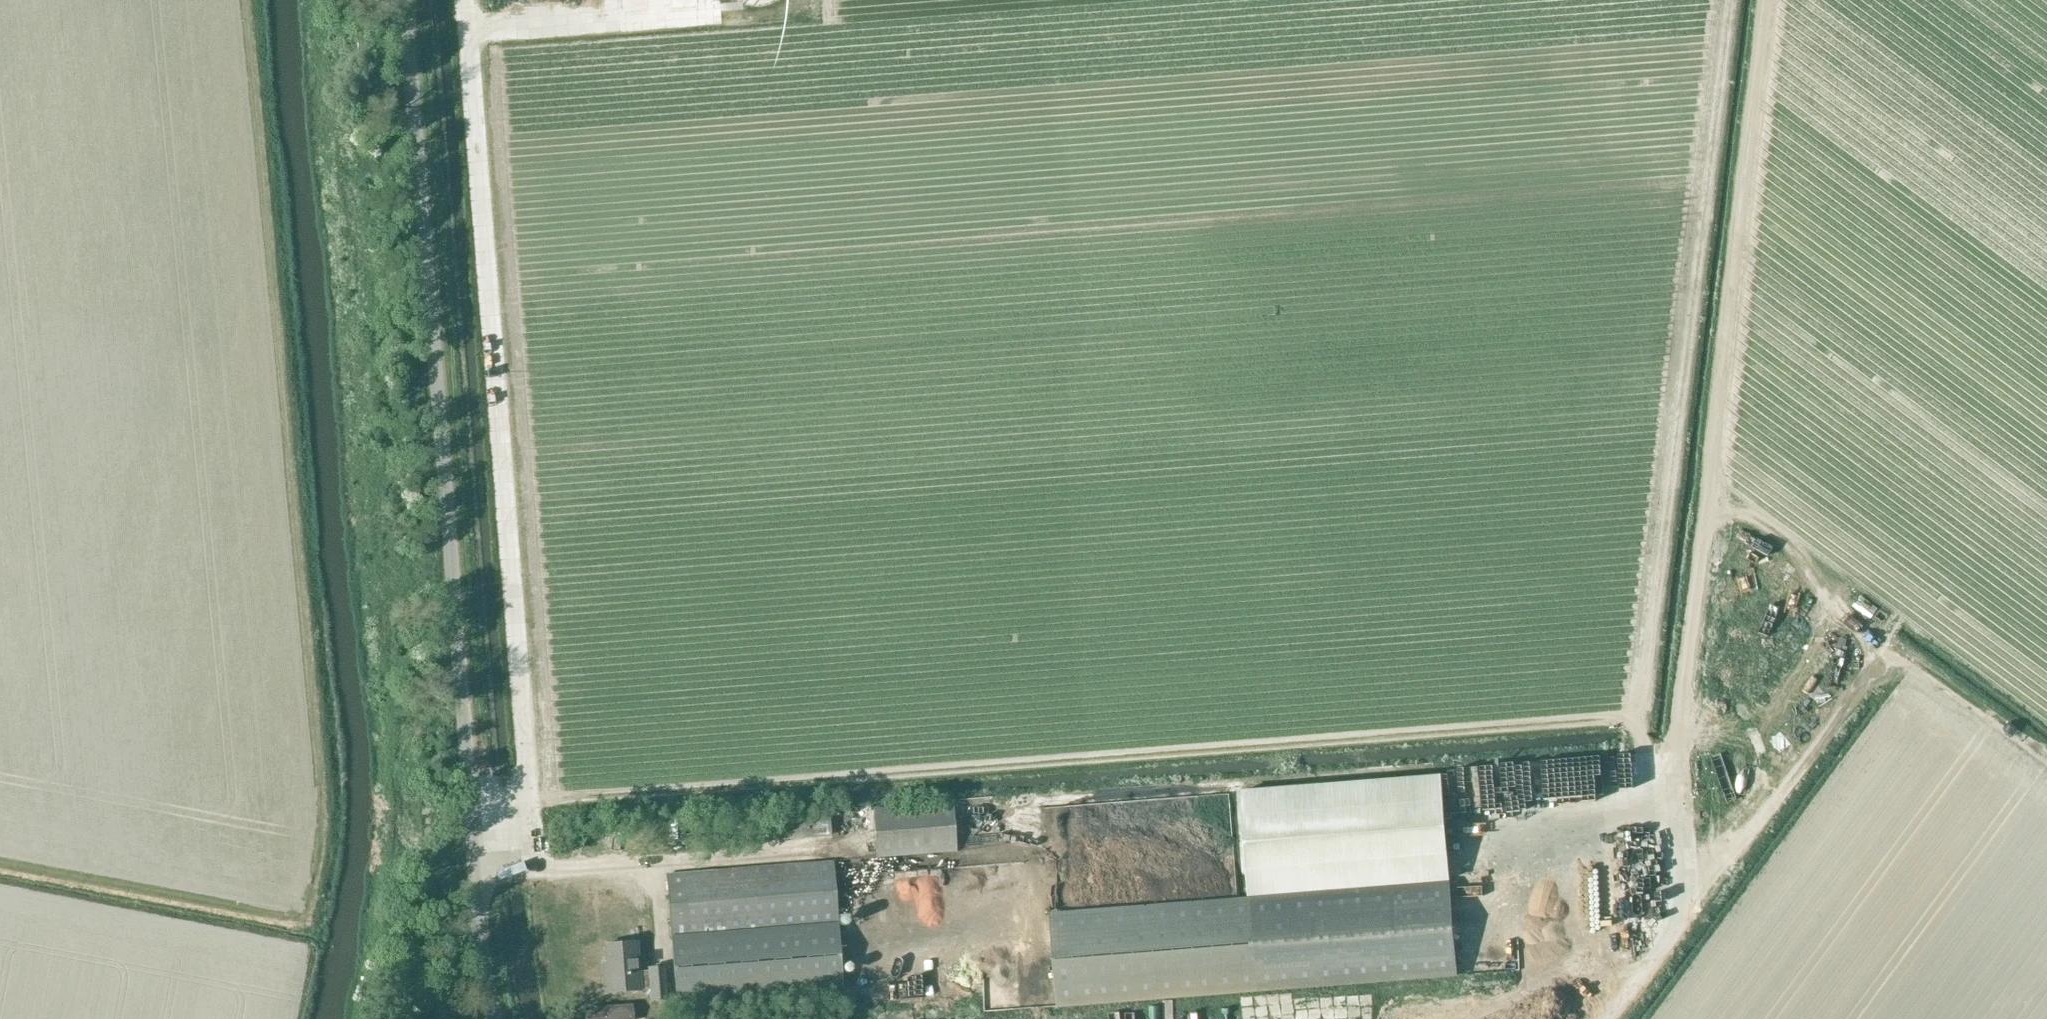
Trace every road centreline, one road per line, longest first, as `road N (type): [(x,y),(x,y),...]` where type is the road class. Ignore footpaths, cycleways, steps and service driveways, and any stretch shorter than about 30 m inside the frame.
road 1 (unclassified): [(494,1018),(480,944),(404,0)]

